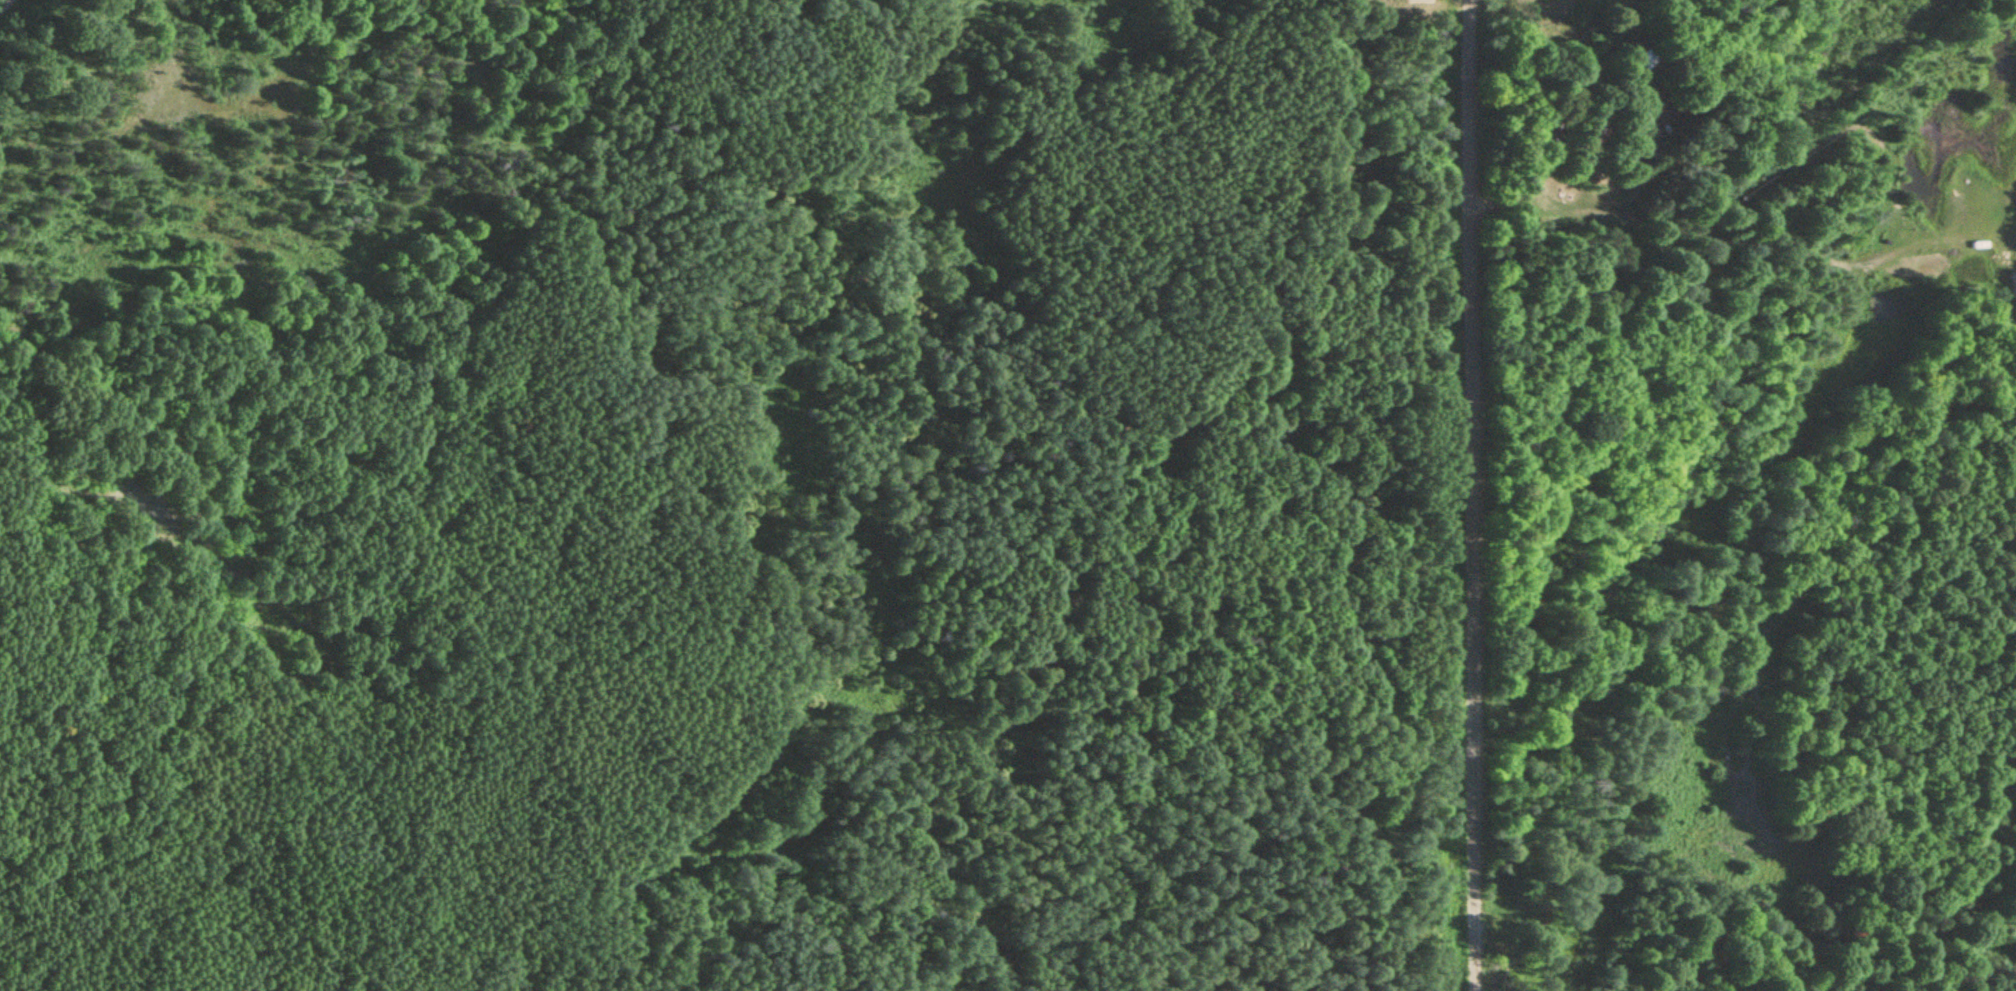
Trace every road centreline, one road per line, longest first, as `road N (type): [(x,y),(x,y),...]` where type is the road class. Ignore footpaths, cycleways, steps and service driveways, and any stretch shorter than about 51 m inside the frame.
road 1 (residential): [(1477,990),(1473,0)]

